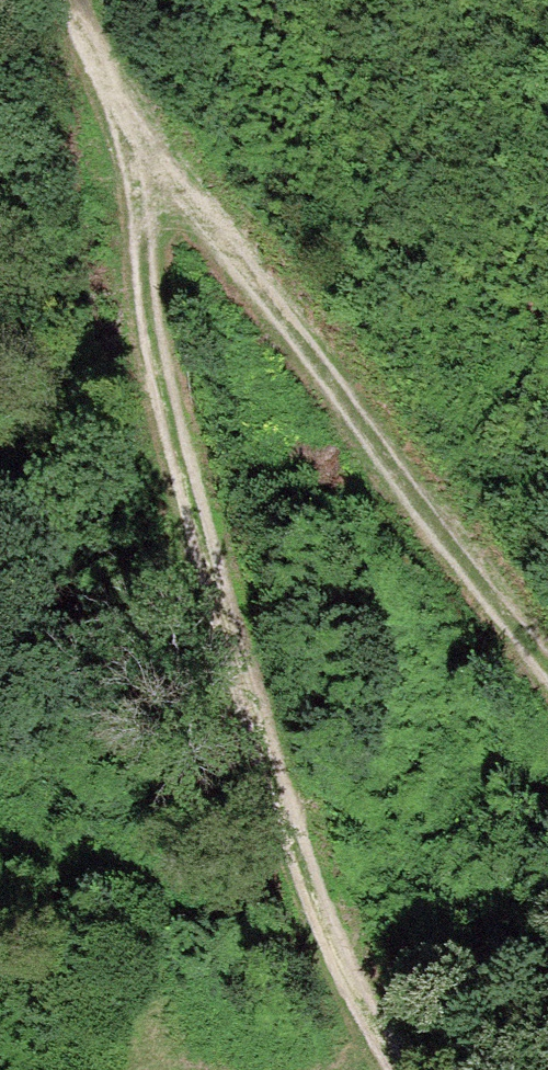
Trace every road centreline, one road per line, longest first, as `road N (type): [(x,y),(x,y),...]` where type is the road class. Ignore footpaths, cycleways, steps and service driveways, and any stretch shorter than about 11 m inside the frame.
road 1 (track): [(133,142),(188,447),(335,910),(404,1069)]
road 2 (track): [(547,675),(133,142),(61,0)]

